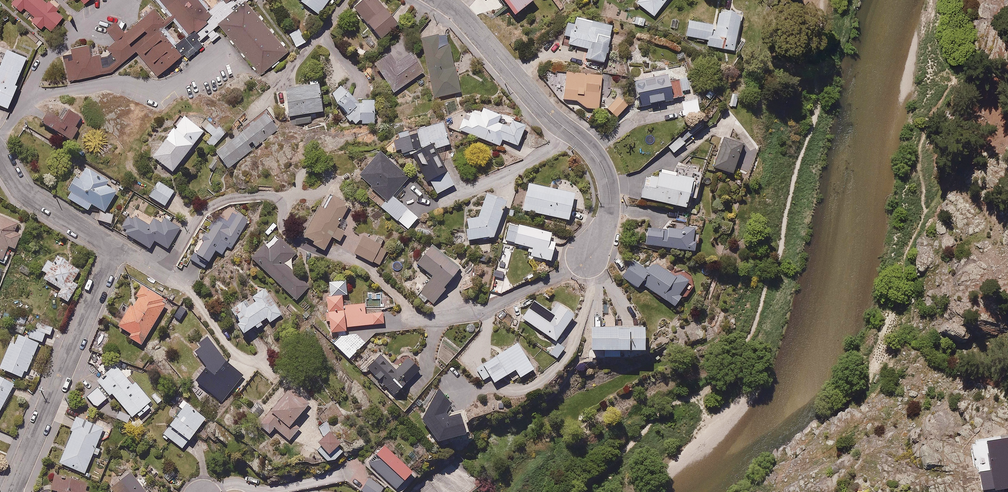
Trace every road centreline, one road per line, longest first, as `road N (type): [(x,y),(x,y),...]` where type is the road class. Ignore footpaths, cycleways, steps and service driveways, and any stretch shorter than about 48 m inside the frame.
road 1 (residential): [(441,0),(601,167),(609,208),(591,255)]
road 2 (residential): [(113,249),(12,491)]
road 3 (residential): [(28,95),(167,83),(223,52)]
road 4 (residential): [(0,162),(32,200),(113,249)]
road 5 (residential): [(28,95),(47,60),(110,0)]

